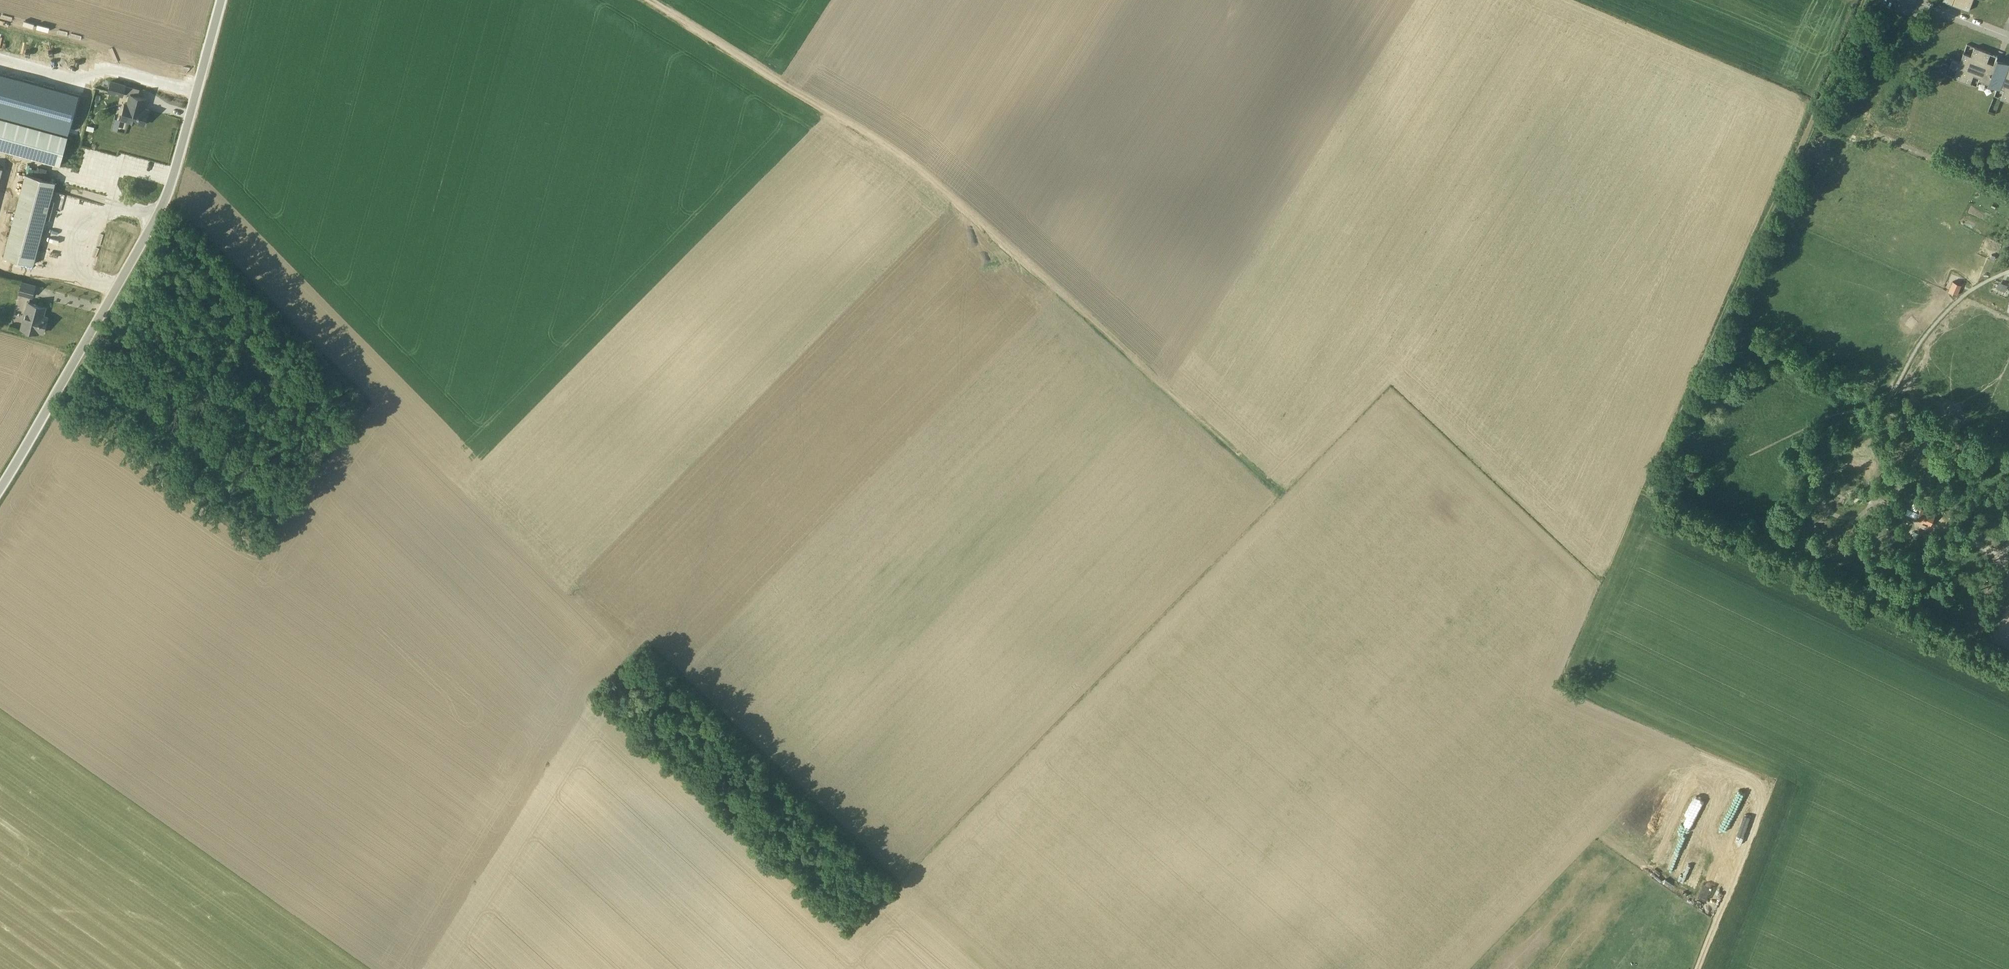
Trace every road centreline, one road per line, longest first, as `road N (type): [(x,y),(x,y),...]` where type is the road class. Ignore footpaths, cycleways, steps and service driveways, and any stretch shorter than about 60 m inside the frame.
road 1 (track): [(2008,673),(1646,508),(1861,0)]
road 2 (track): [(1260,486),(925,178),(641,0)]
road 3 (tertiary): [(0,488),(160,212),(221,0)]

